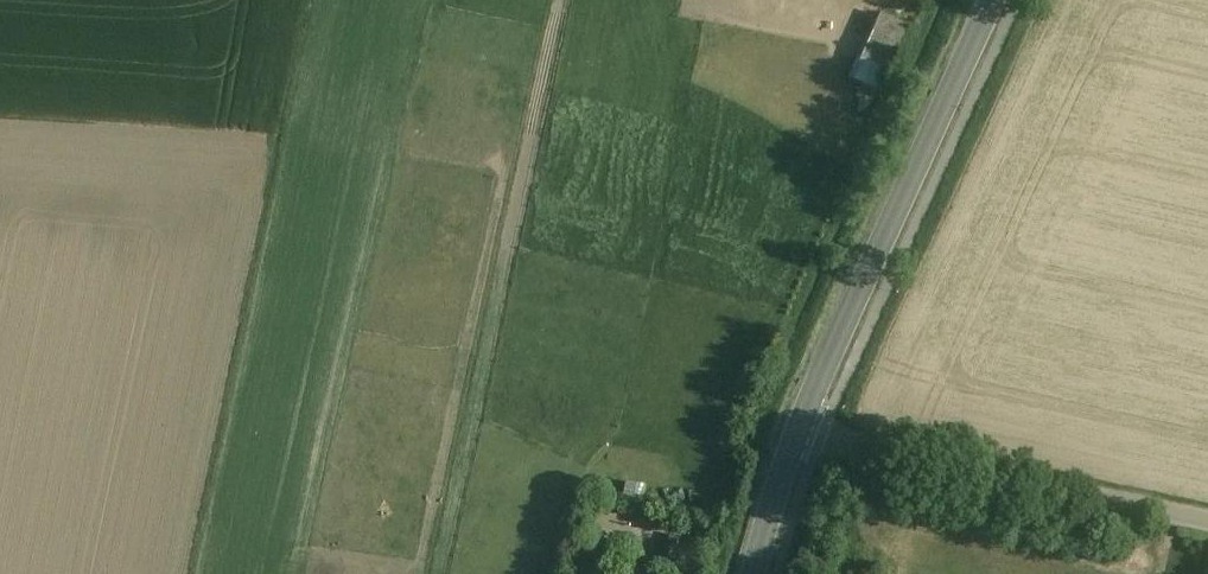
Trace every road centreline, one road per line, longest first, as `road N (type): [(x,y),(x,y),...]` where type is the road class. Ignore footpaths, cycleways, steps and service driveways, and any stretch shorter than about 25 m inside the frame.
road 1 (secondary): [(991,0),(801,422)]
road 2 (unclassified): [(801,422),(1207,523)]
road 3 (secondary): [(801,422),(752,573)]

